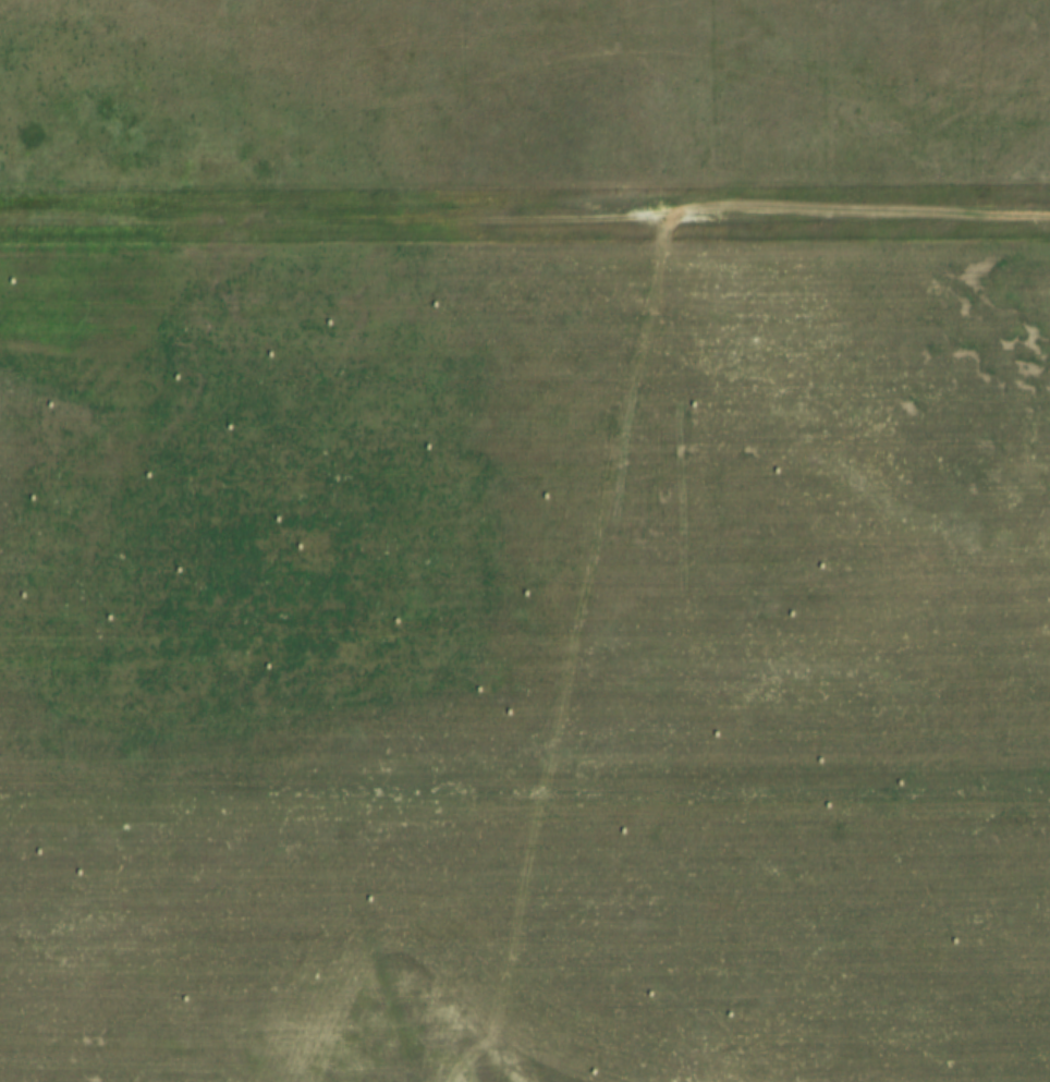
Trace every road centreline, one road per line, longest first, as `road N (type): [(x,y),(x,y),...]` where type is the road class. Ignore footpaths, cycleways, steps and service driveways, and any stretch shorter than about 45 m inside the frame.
road 1 (track): [(1049,213),(0,224)]

